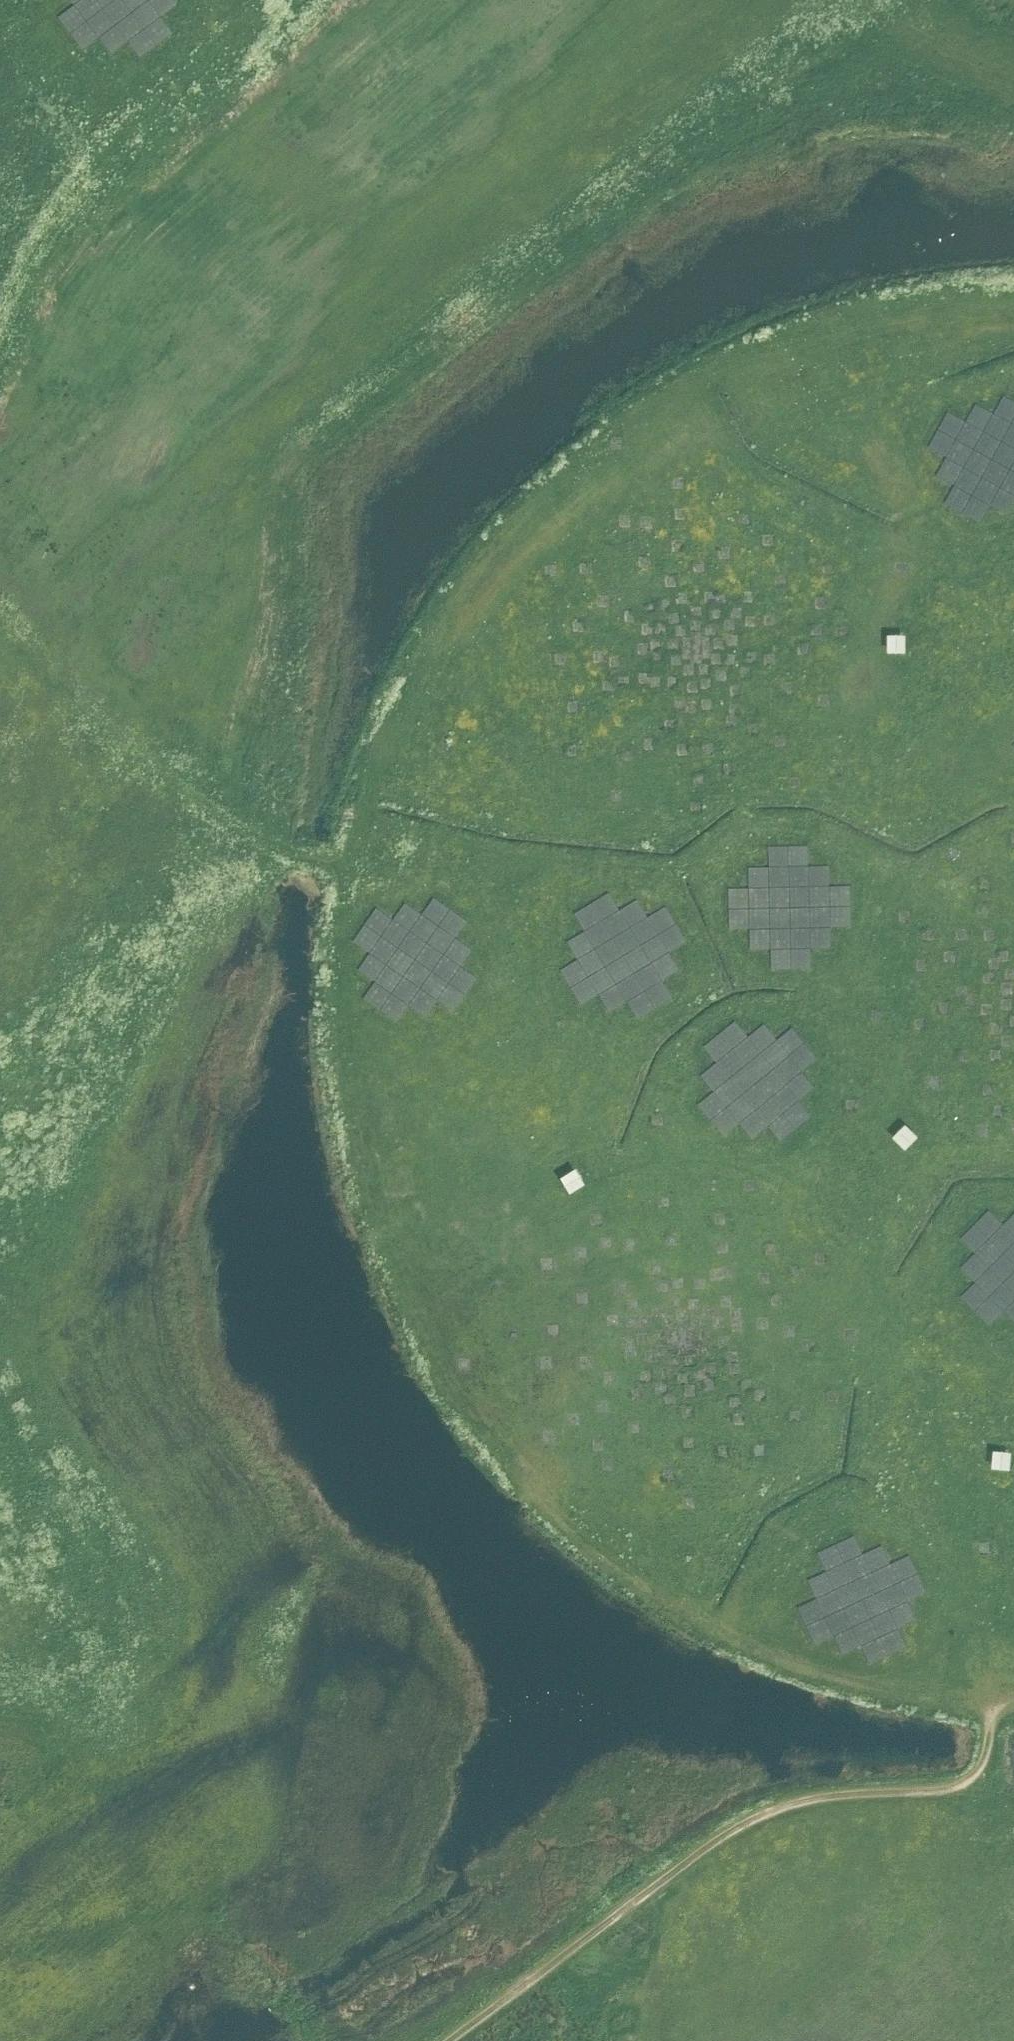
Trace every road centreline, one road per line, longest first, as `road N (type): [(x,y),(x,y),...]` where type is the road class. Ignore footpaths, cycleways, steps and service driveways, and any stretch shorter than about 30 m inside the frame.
road 1 (track): [(1013,295),(884,306),(758,342),(620,424),(461,589),(393,702),(360,795),(332,1001),(339,1110),(375,1249),(475,1449),(606,1564),(780,1669),(865,1700),(1013,1722)]
road 2 (track): [(446,2040),(756,1816),(800,1799),(924,1791),(971,1777),(986,1756),(992,1722),(968,1631),(965,1558),(992,1388),(986,1350),(966,1316),(939,1297),(885,1284),(756,1161),(675,1141),(639,1146),(417,1124),(361,1072),(332,1001)]
road 3 (track): [(756,1161),(810,1160),(869,1138),(857,1049),(826,997),(794,977),(736,963),(711,924),(707,875),(746,797),(846,794),(898,758),(908,692),(933,627),(934,549),(902,397),(883,352),(884,306)]
road 4 (track): [(607,1143),(626,1100),(621,1076),(527,952),(525,913),(504,874),(276,841),(149,751),(0,614)]
road 5 (track): [(0,315),(23,264),(82,178),(297,0)]
road 6 (track): [(717,460),(823,533),(841,557),(871,649),(981,679),(1013,680)]
road 7 (track): [(1013,1142),(985,1149),(905,1117),(869,1138)]

